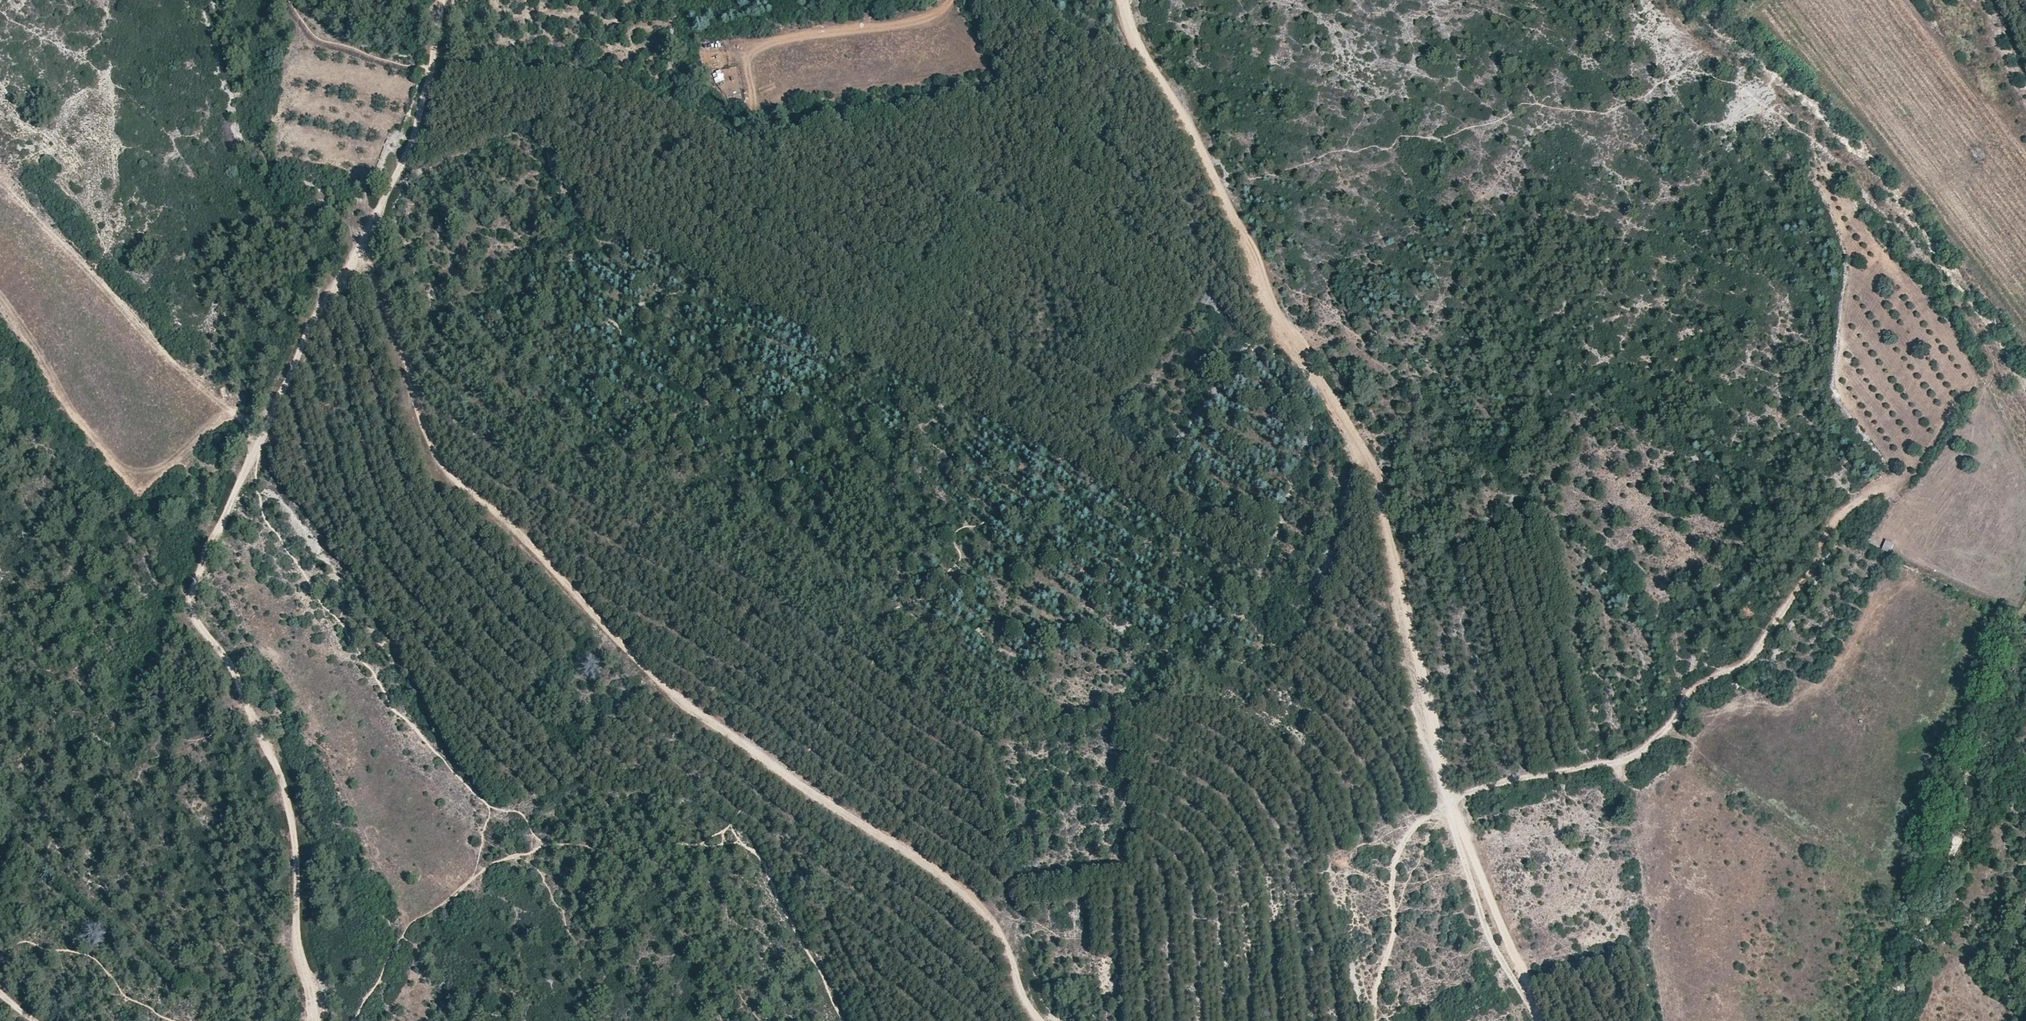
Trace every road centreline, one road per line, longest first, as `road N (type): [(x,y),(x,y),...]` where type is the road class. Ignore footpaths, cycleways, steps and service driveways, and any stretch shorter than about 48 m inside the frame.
road 1 (track): [(1535,1020),(1491,941),(1462,856),(1369,463),(1281,327),(1125,0)]
road 2 (track): [(442,0),(410,141),(272,405),(189,599),(199,629),(233,671),(282,782),(310,1020)]
road 3 (track): [(357,251),(436,465),(507,521),(651,673),(981,910),(1040,1020)]

